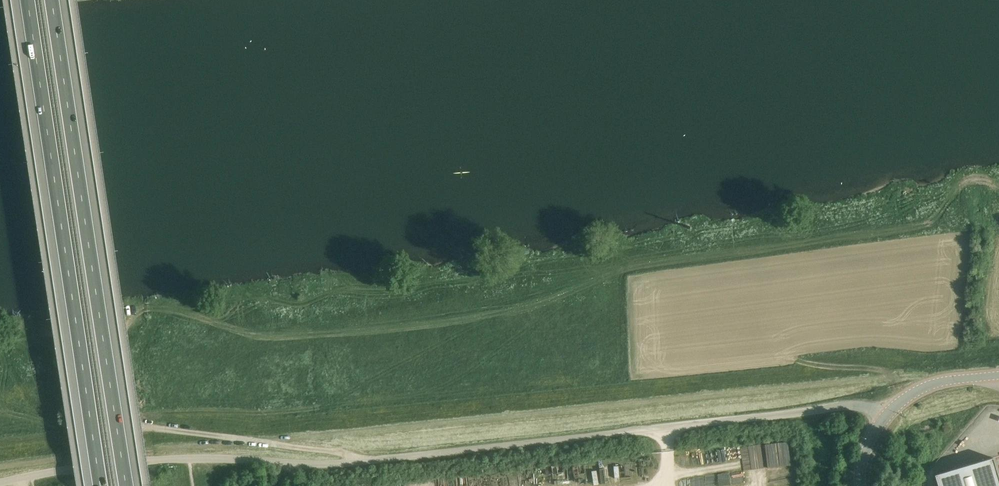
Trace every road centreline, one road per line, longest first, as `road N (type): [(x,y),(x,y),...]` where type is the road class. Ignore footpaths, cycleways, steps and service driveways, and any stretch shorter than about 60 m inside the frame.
road 1 (unclassified): [(0,484),(150,461),(374,462),(846,406),(884,420)]
road 2 (motorway): [(126,485),(52,0)]
road 3 (motorway): [(28,0),(101,485)]
road 4 (track): [(154,428),(345,453),(357,463)]
road 5 (residential): [(998,375),(925,387),(884,420)]

